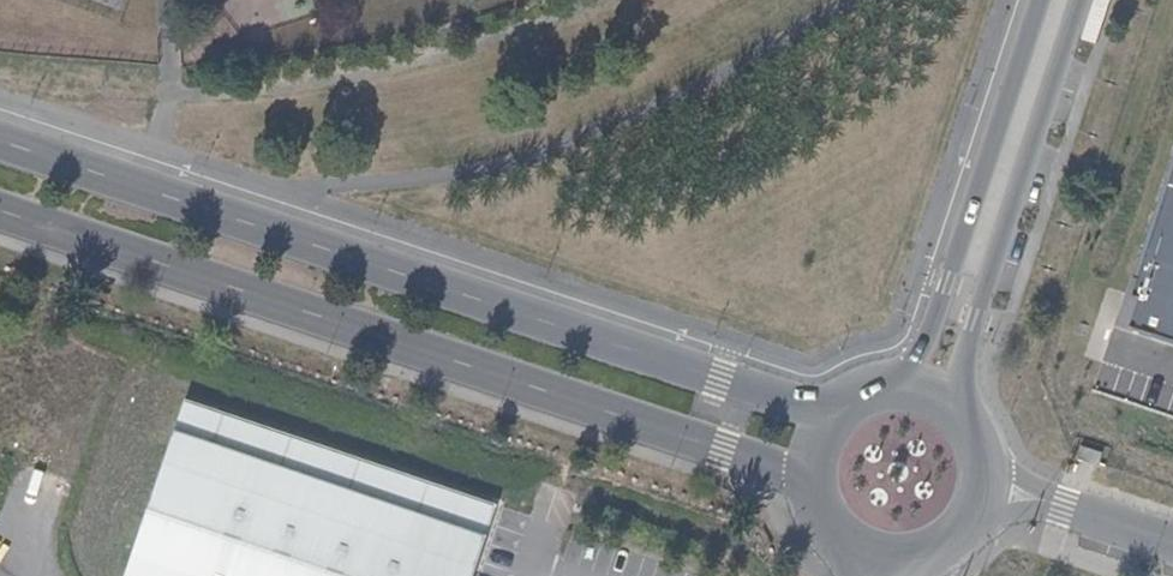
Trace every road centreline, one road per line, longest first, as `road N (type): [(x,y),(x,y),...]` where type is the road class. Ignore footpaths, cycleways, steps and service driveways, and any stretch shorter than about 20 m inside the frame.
road 1 (secondary): [(846,404),(801,407),(0,147)]
road 2 (secondary): [(0,216),(781,474),(818,507)]
road 3 (secondary): [(970,427),(969,352),(1085,0)]
road 4 (secondary): [(1043,0),(929,343),(884,388)]
road 5 (residential): [(980,496),(1034,498),(1172,543)]

